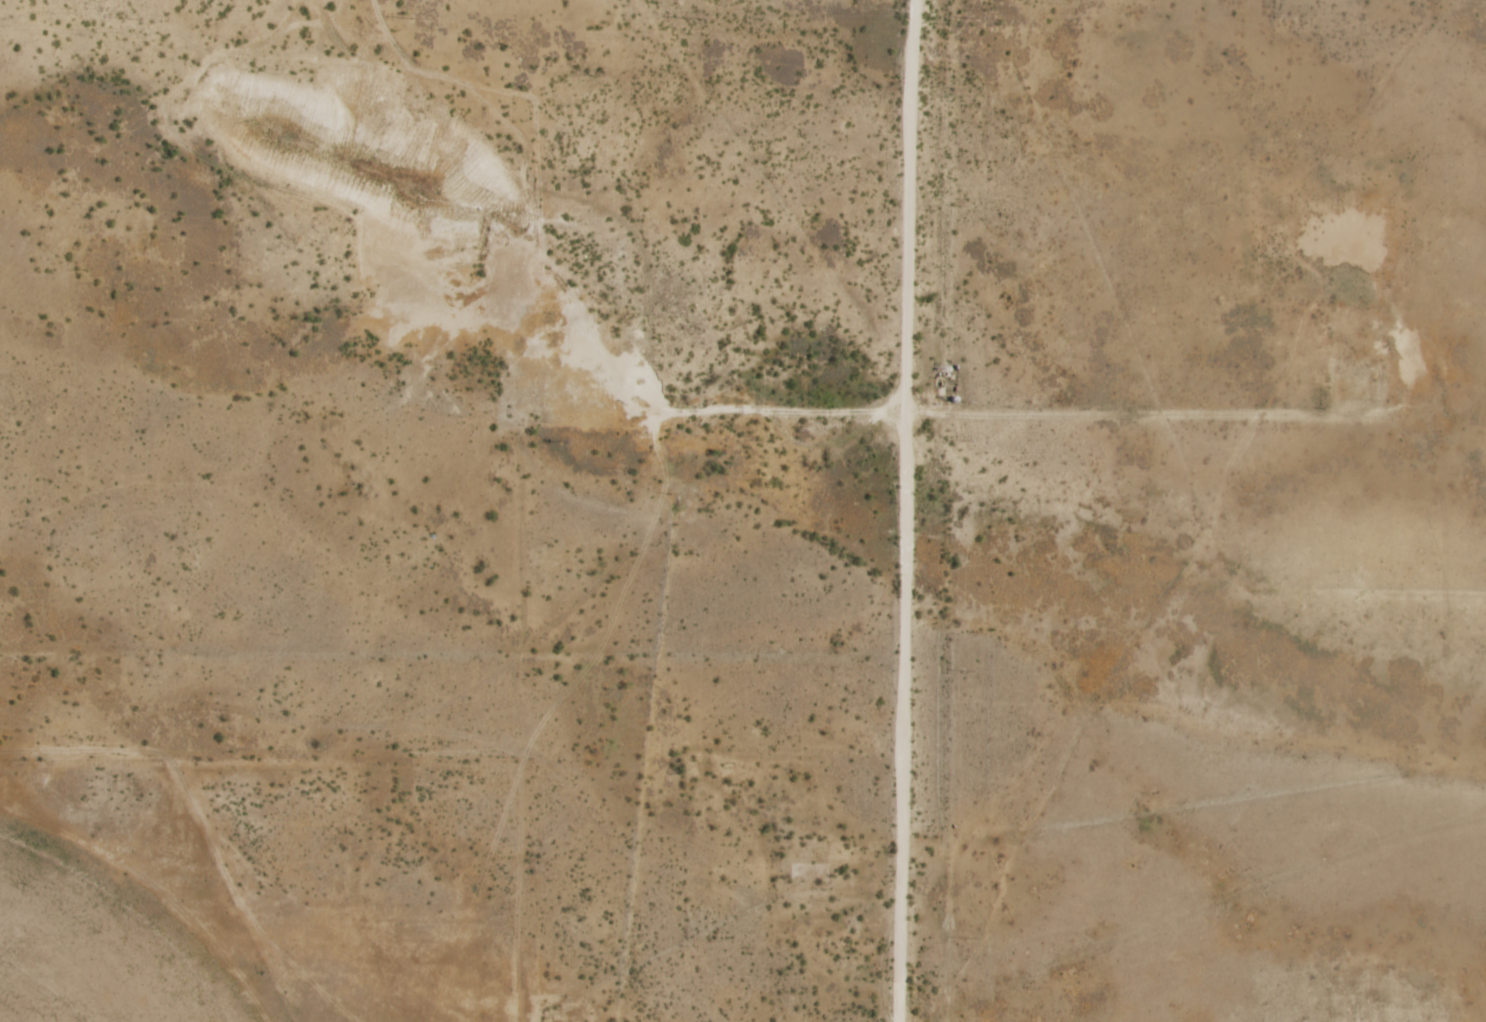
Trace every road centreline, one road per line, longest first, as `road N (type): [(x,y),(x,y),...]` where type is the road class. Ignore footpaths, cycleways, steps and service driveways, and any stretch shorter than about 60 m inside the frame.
road 1 (track): [(906,1021),(922,0)]

